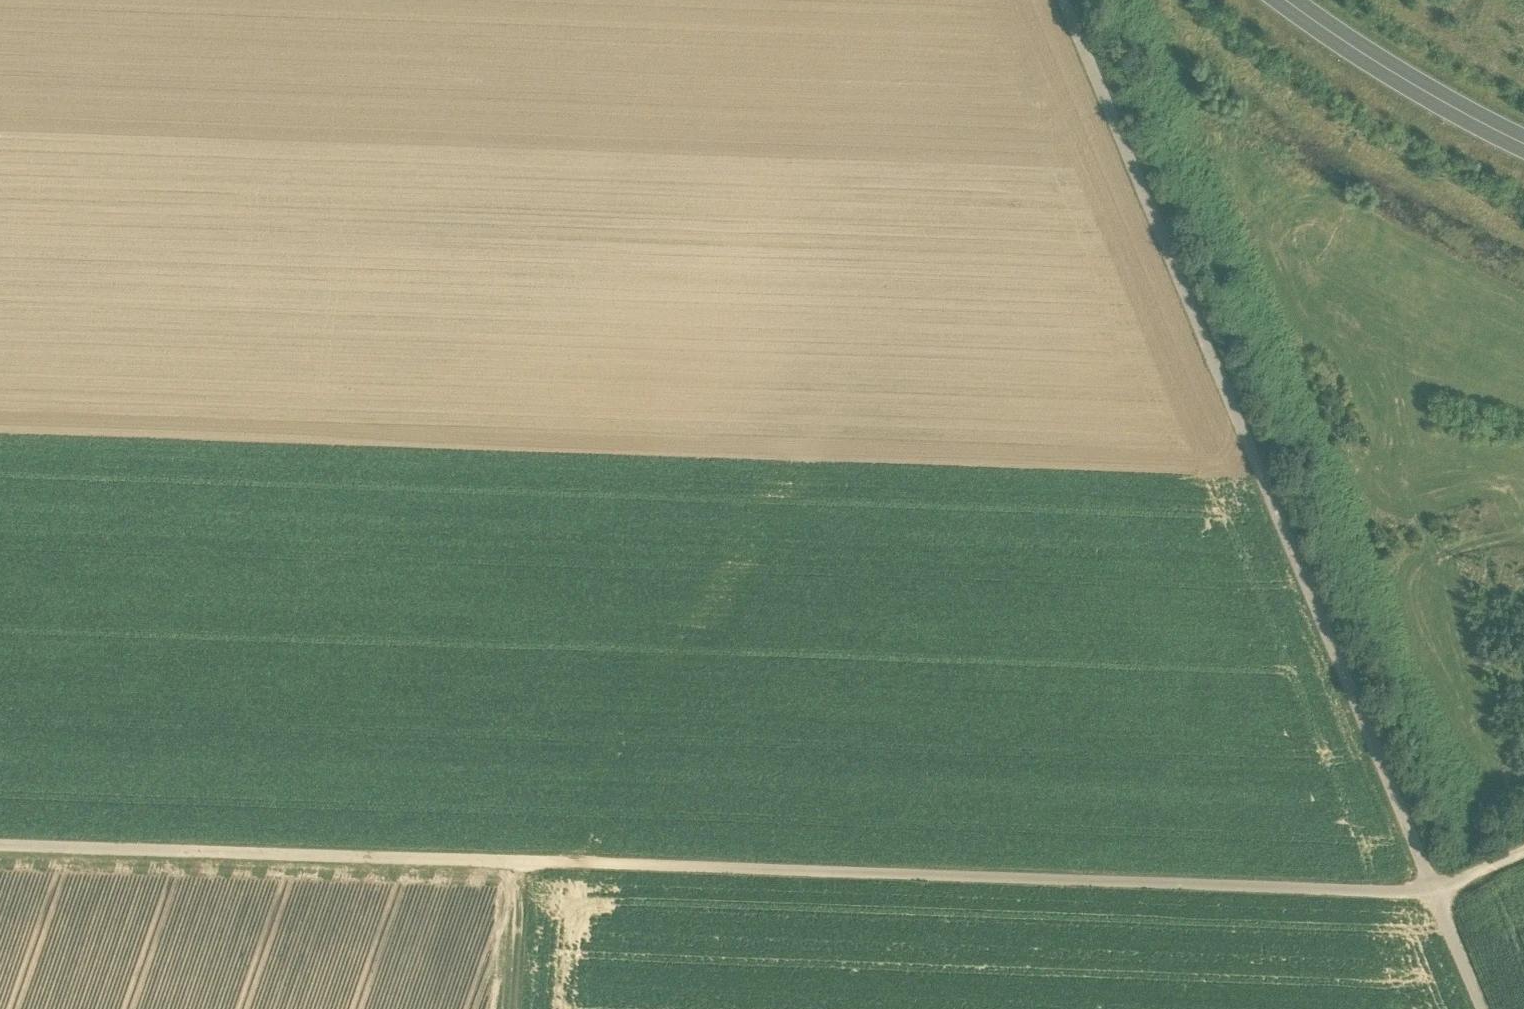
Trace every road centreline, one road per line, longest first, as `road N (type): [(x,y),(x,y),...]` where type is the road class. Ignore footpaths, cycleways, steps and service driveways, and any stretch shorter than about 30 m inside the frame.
road 1 (unclassified): [(0,845),(1433,891)]
road 2 (track): [(1433,891),(1060,0)]
road 3 (secondary): [(1523,141),(1411,82),(1286,0)]
road 4 (track): [(527,862),(515,1008)]
road 5 (track): [(1483,1008),(1433,891)]

